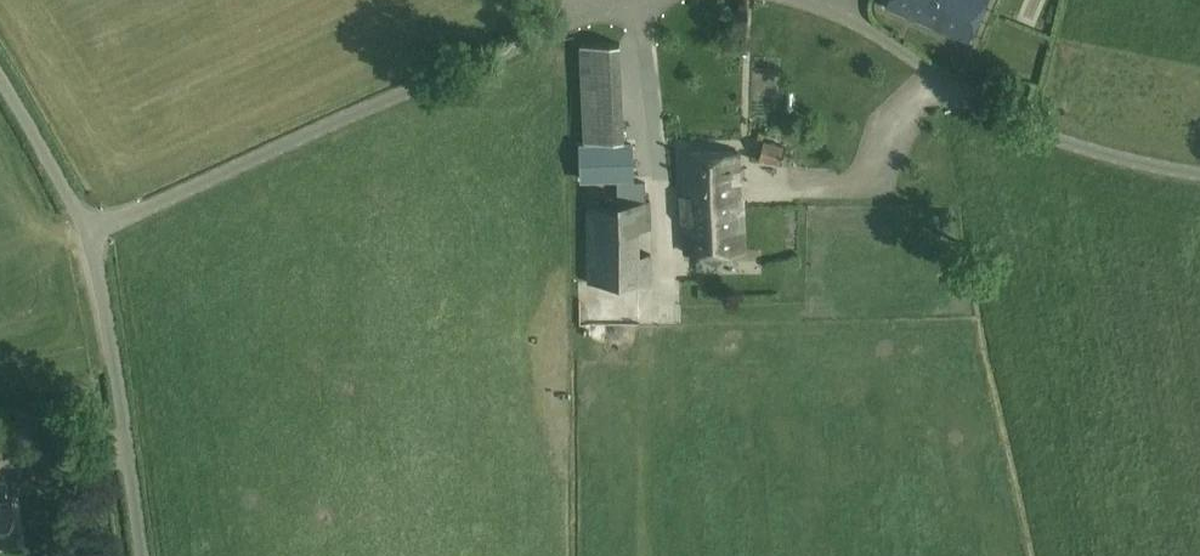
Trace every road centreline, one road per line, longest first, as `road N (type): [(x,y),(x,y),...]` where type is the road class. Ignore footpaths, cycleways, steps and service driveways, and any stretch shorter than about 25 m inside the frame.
road 1 (unclassified): [(143,555),(88,230),(593,0)]
road 2 (unclassified): [(842,0),(1021,109),(1178,180),(1199,179)]
road 3 (track): [(0,81),(88,230)]

